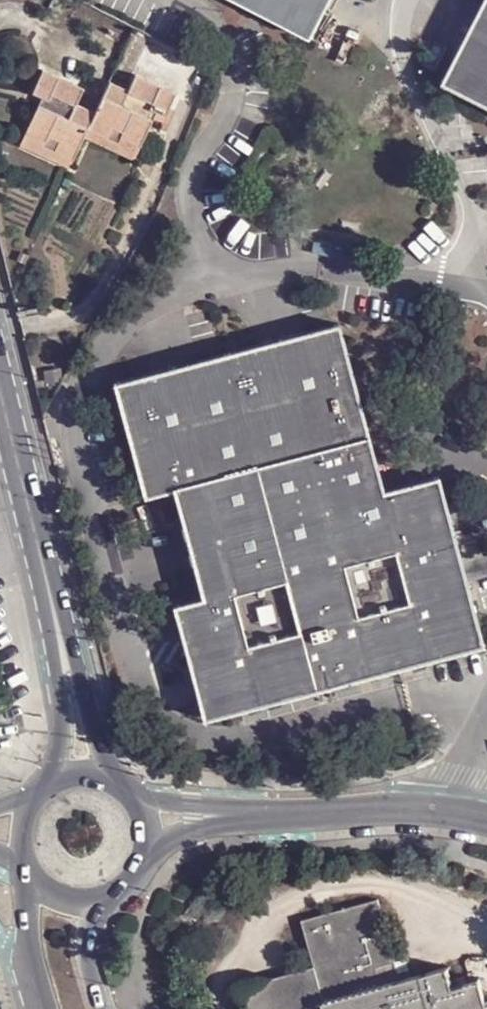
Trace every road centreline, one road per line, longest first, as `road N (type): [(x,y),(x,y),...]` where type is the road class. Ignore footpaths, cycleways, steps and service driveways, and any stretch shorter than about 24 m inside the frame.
road 1 (tertiary): [(60,634),(0,395)]
road 2 (unclassified): [(248,815),(447,813),(486,823)]
road 3 (tertiary): [(116,786),(60,634)]
road 4 (tertiary): [(60,634),(48,787)]
road 5 (tertiary): [(34,876),(32,953),(48,1008)]
road 6 (residential): [(248,815),(126,794)]

